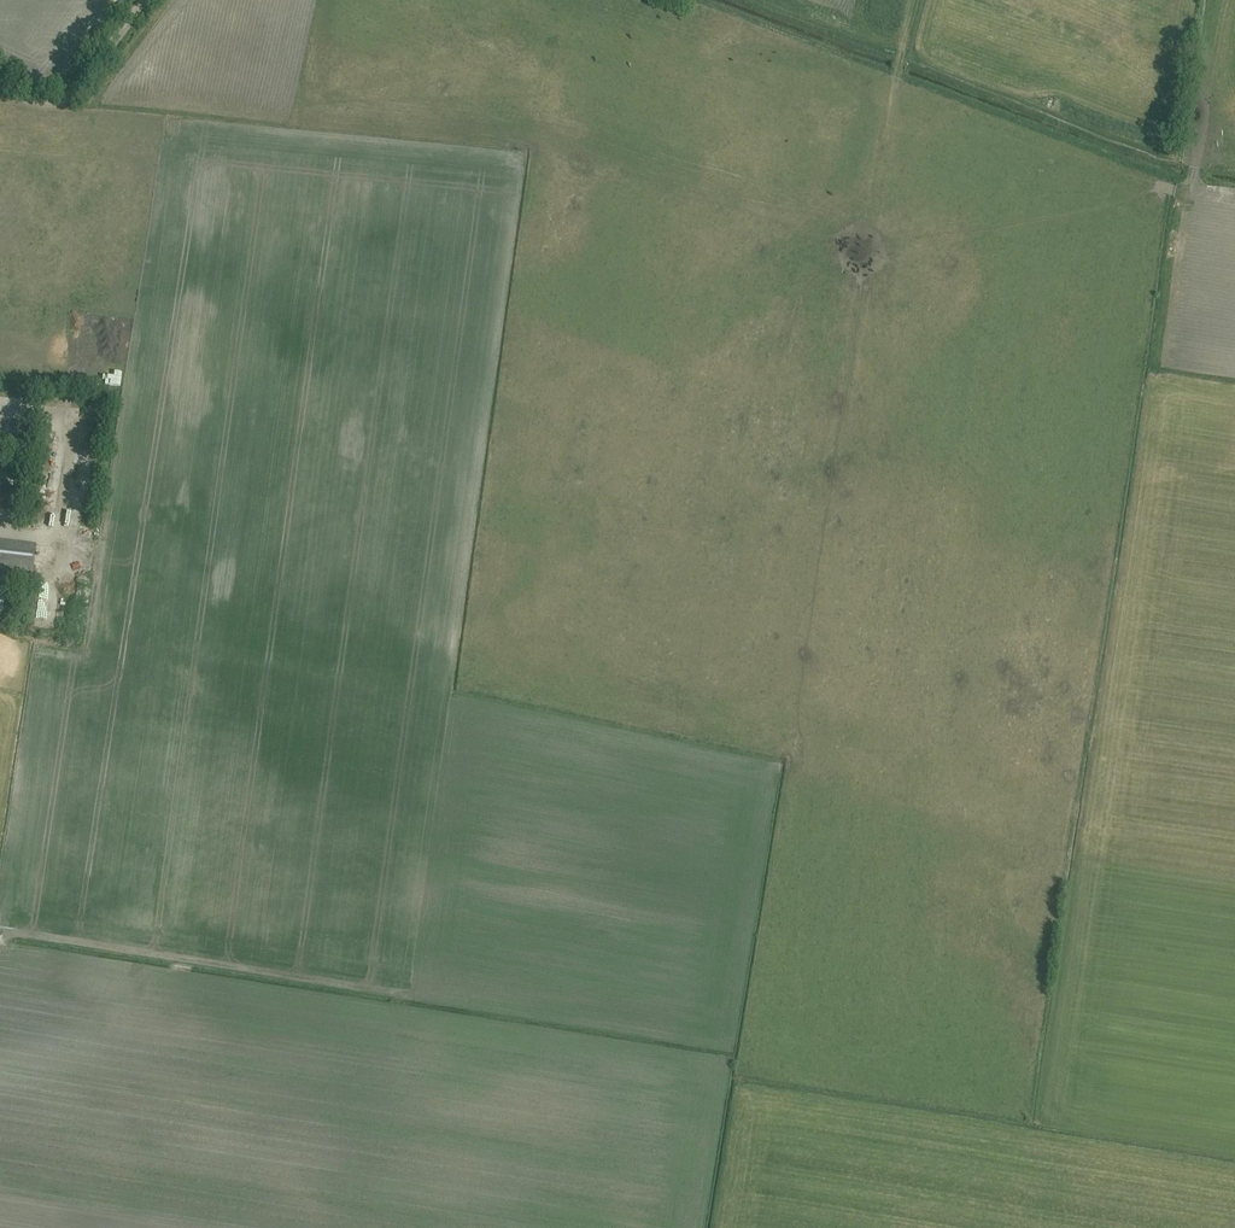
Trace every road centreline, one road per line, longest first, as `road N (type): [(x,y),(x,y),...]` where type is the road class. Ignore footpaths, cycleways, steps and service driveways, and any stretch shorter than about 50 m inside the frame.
road 1 (track): [(0,90),(58,101),(144,0)]

